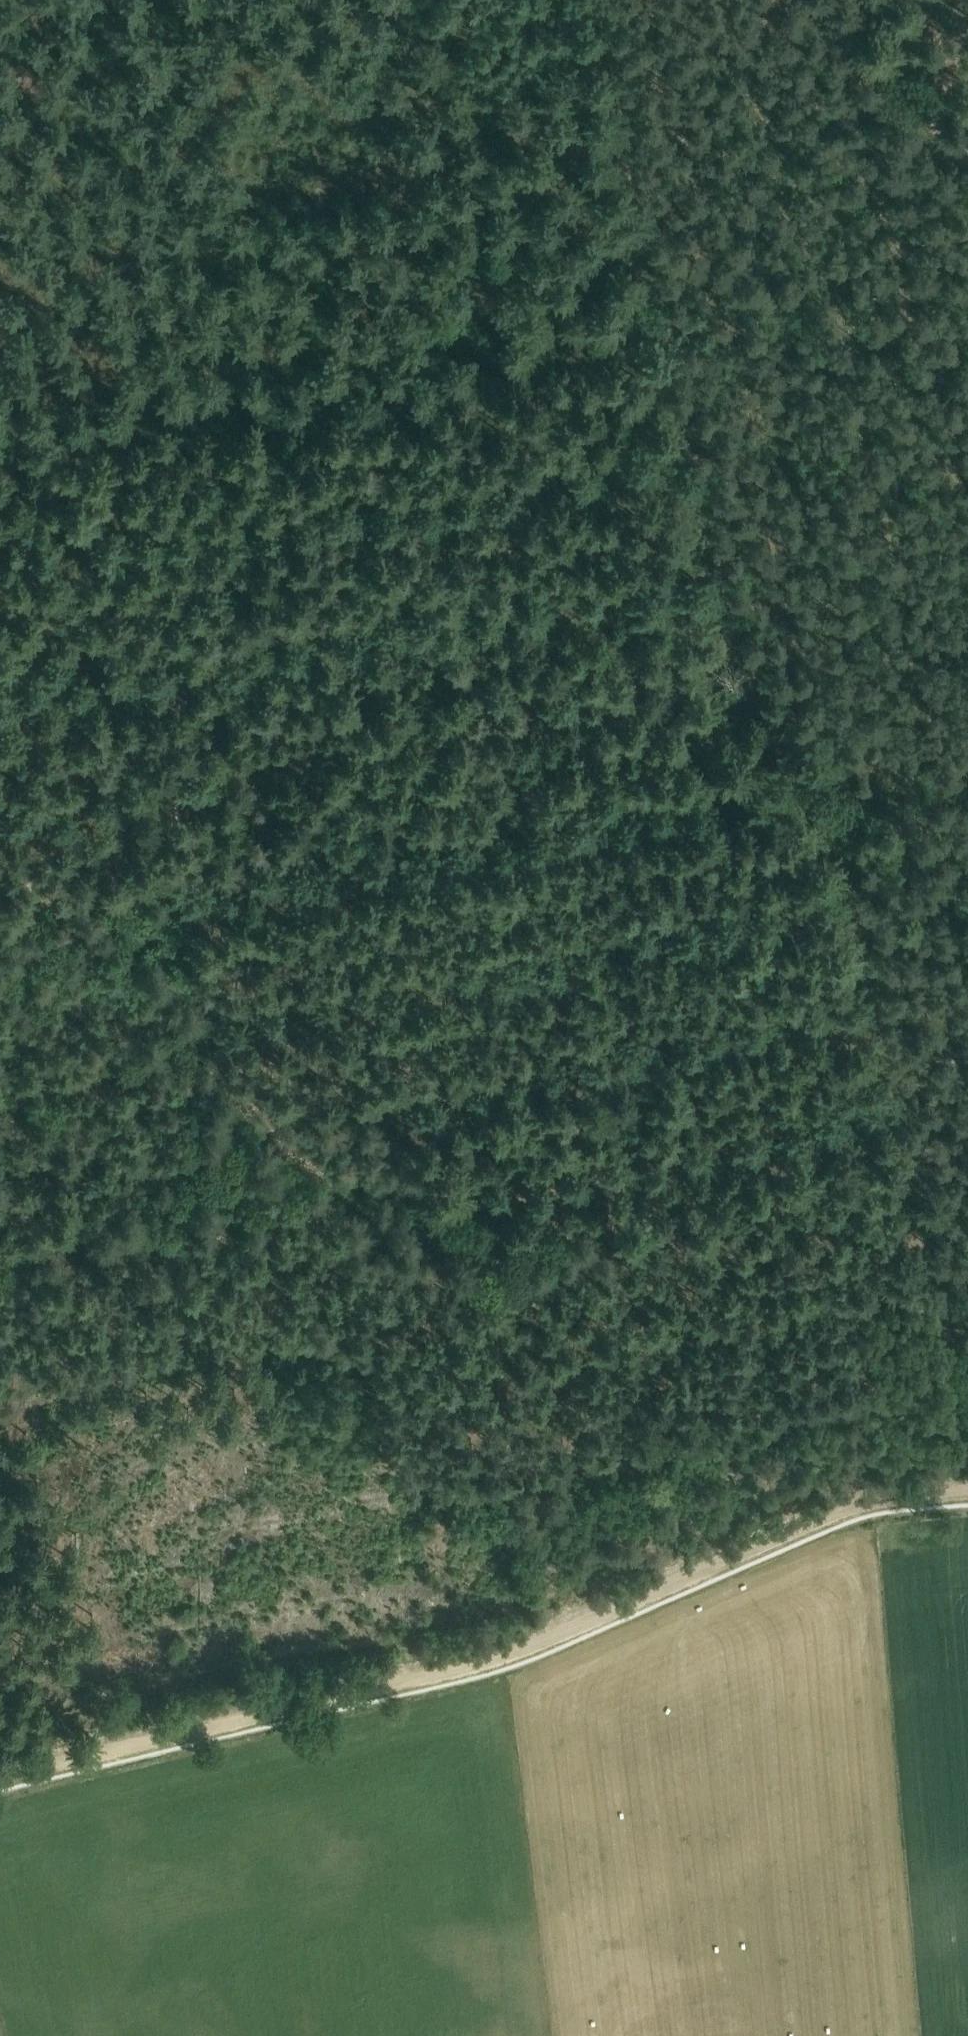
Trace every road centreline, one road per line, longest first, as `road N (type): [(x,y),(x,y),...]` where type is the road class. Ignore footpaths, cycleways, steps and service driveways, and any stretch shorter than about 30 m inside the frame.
road 1 (track): [(0,1778),(476,1665),(858,1502),(967,1486)]
road 2 (track): [(967,159),(810,0)]
road 3 (track): [(0,929),(208,891)]

